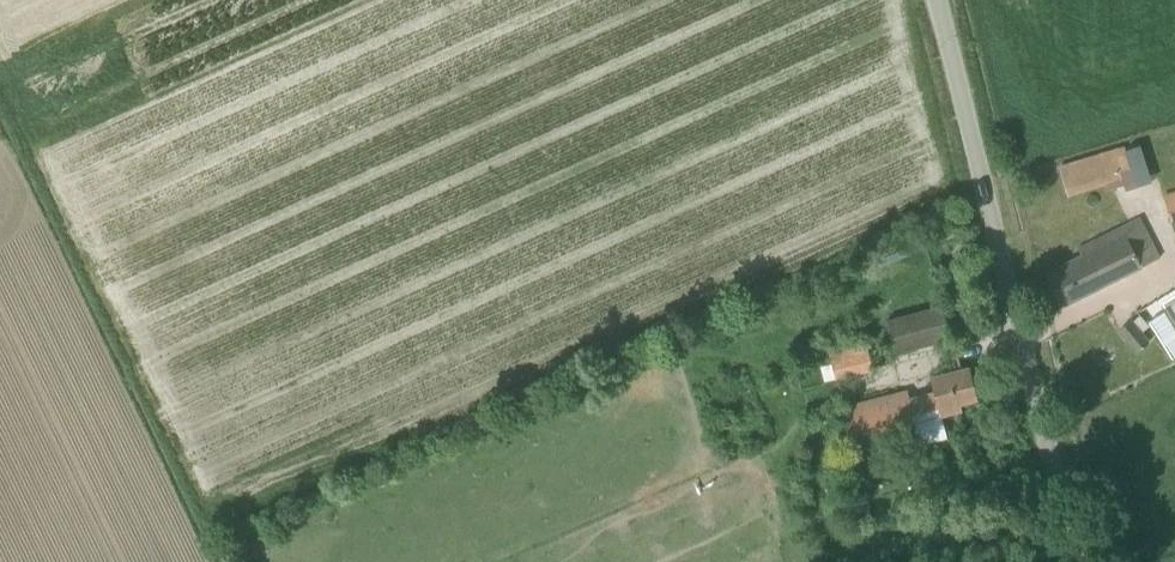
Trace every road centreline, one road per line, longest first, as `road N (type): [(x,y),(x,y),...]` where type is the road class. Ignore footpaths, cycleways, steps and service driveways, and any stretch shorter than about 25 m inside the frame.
road 1 (unclassified): [(1094,561),(938,0)]

